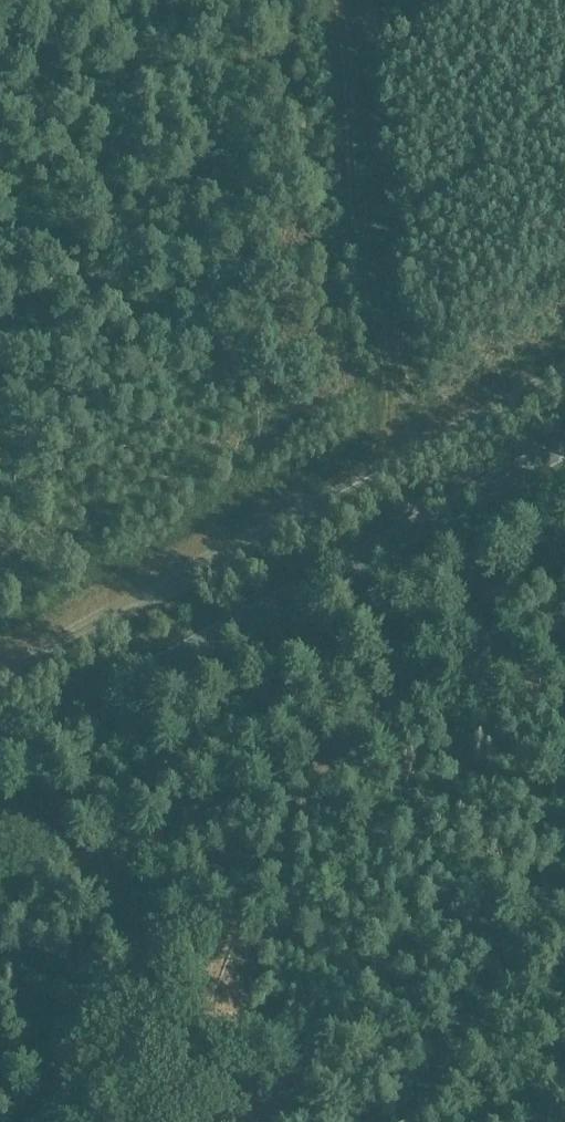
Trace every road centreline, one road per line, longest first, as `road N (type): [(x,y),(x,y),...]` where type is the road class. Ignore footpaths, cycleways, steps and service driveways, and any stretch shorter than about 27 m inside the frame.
road 1 (track): [(564,365),(0,678)]
road 2 (tertiary): [(0,755),(564,445)]
road 3 (track): [(337,0),(360,238),(407,452)]

